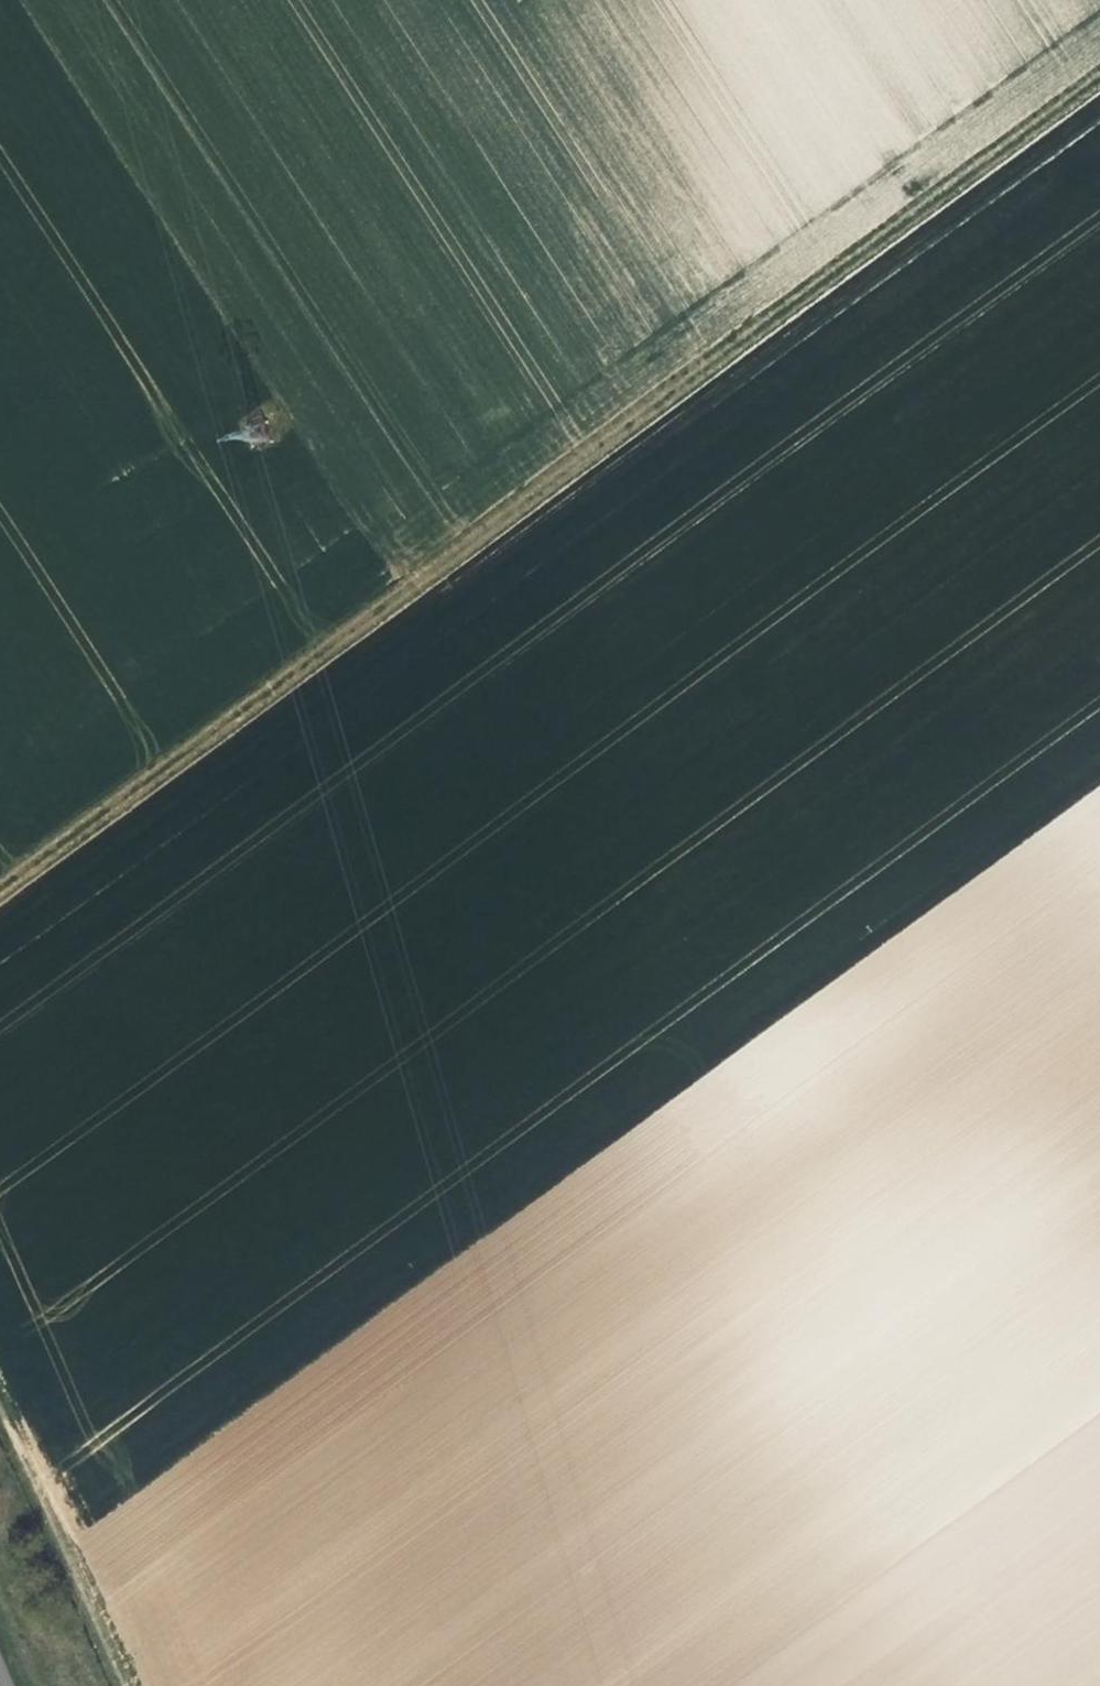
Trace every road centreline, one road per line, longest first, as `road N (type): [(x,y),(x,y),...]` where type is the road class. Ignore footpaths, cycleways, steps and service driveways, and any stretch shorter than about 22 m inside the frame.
road 1 (track): [(1099,95),(0,888)]
road 2 (track): [(126,1685),(0,1400)]

